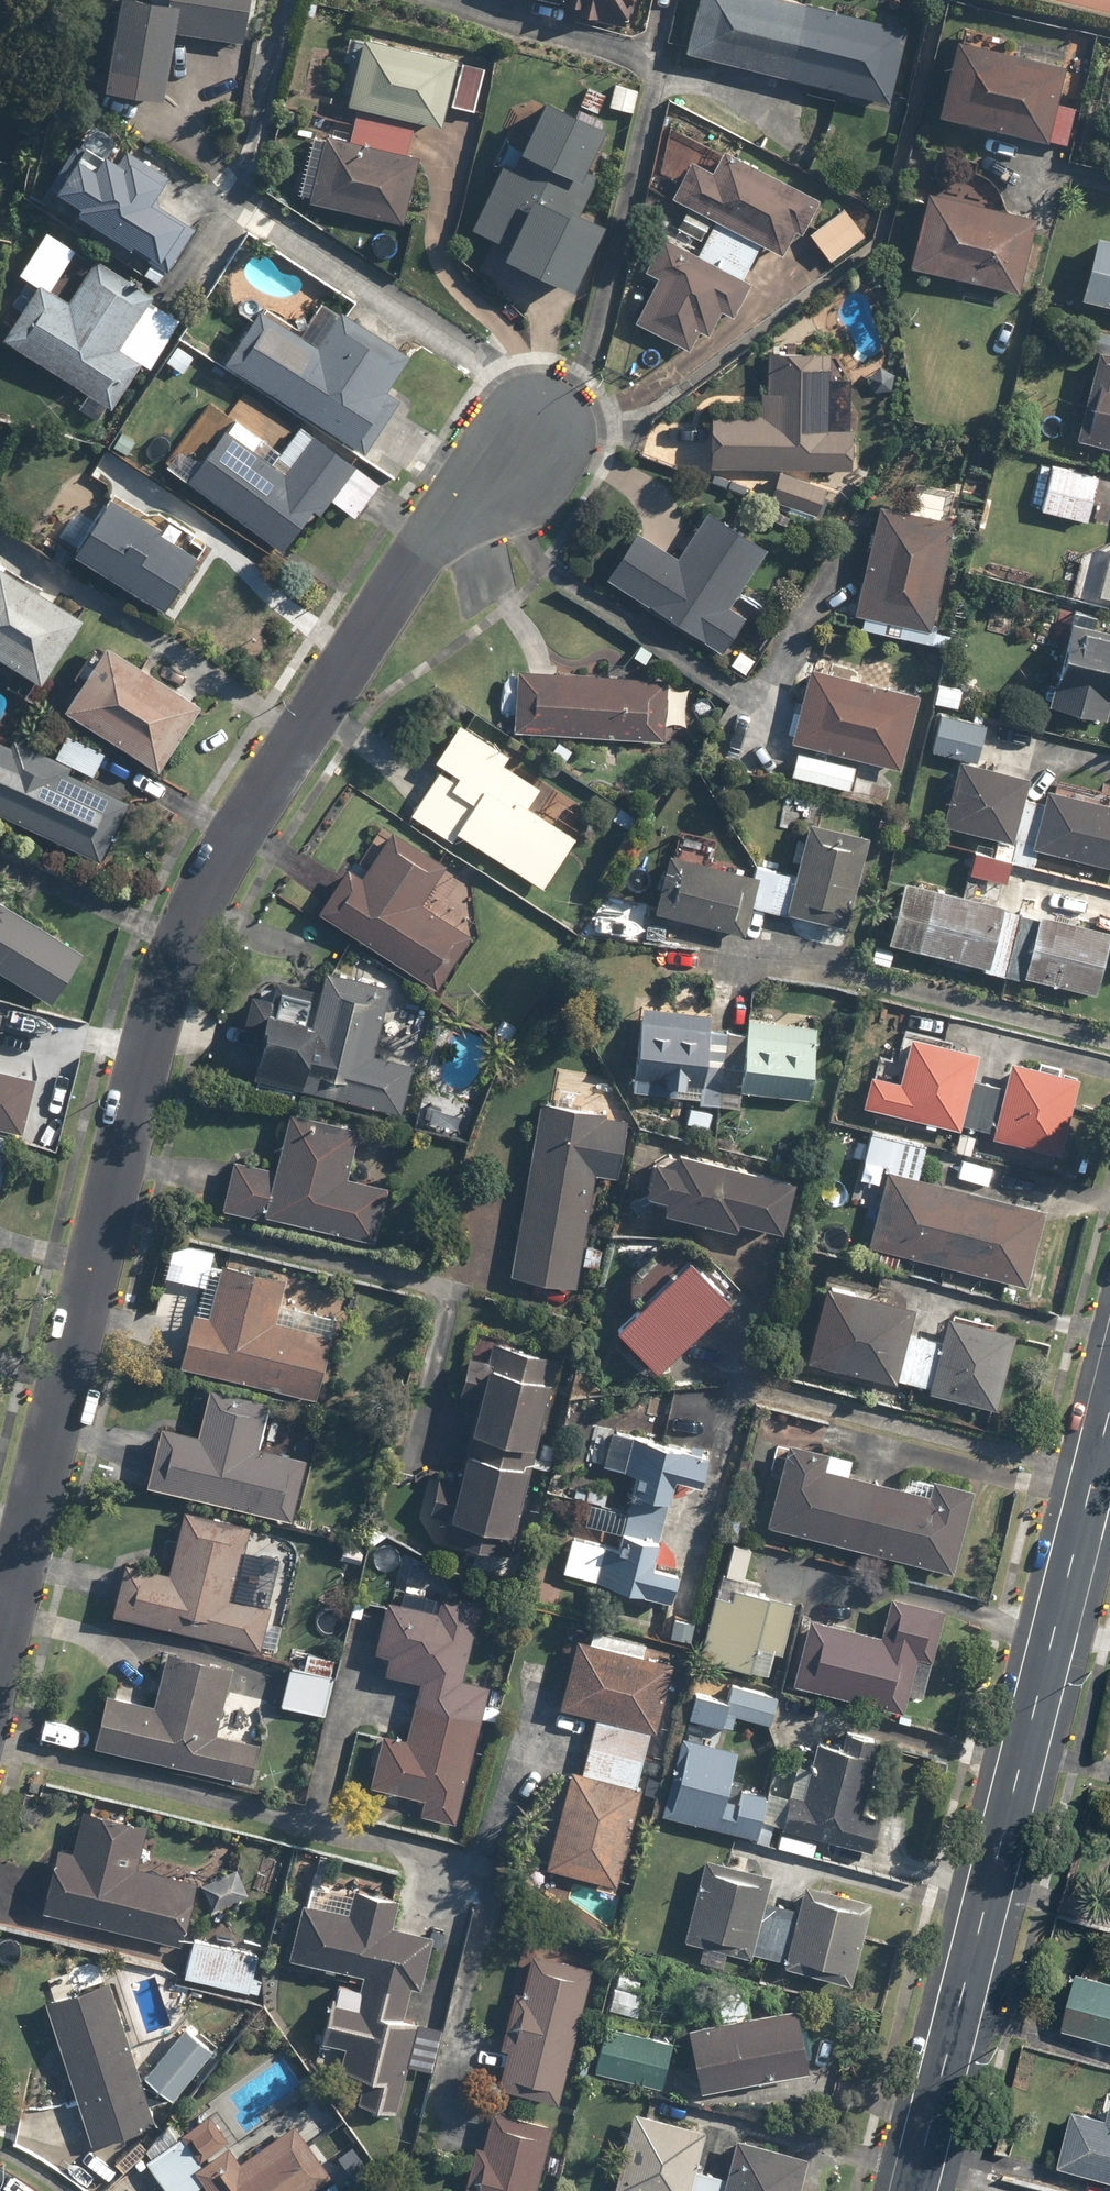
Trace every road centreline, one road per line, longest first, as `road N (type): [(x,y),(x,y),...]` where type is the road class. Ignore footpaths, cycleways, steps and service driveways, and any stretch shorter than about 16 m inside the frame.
road 1 (residential): [(0,1660),(177,954),(218,867),(423,559),(546,422)]
road 2 (secondary): [(1109,1413),(913,2190)]

